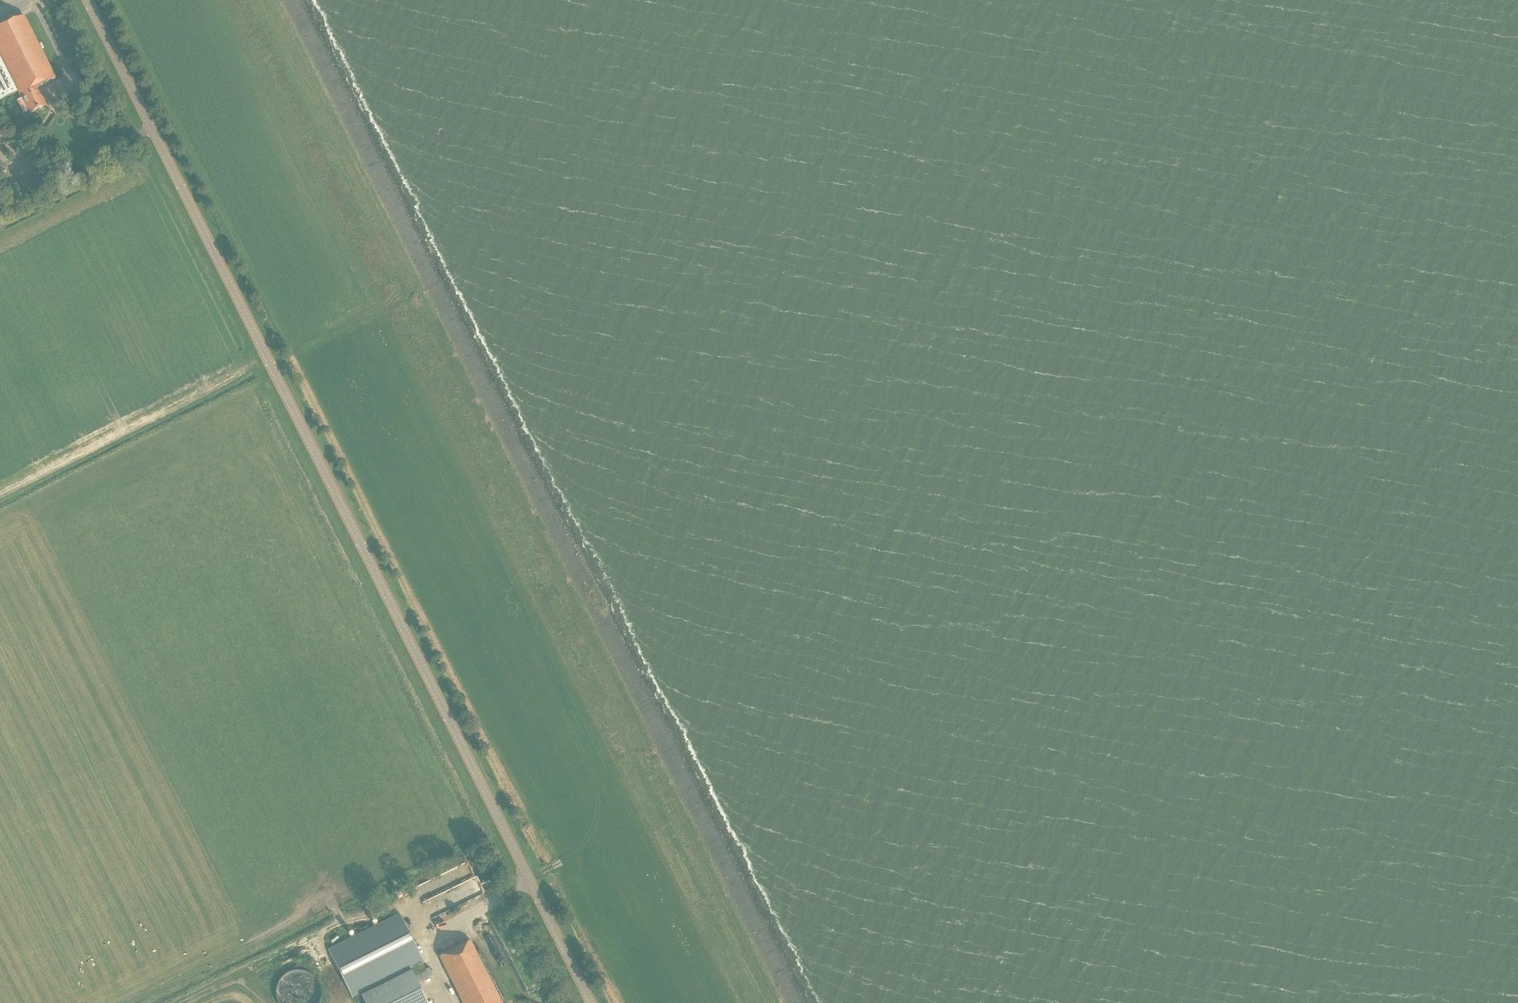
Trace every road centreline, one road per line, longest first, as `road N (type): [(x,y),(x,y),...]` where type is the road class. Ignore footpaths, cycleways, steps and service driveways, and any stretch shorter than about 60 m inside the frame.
road 1 (tertiary): [(590,1002),(87,0)]

